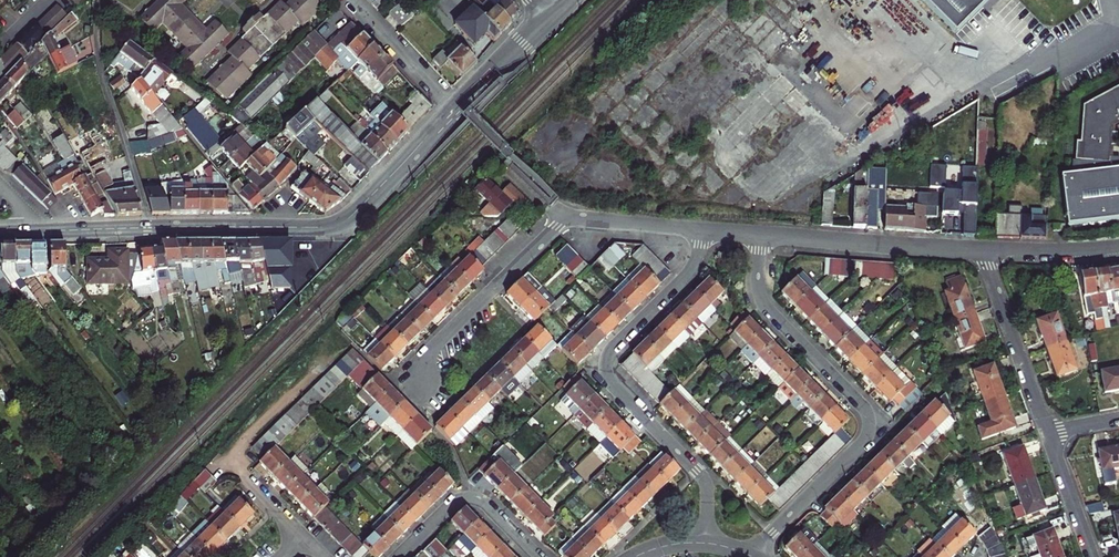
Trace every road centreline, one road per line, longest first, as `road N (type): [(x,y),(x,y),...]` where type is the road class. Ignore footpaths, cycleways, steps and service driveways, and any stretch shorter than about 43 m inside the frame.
road 1 (secondary): [(85,230),(335,225),(456,111)]
road 2 (residential): [(749,556),(861,445),(870,422),(858,397),(764,302),(761,233)]
road 3 (residential): [(704,228),(690,272),(613,350),(607,368),(614,387),(703,478),(707,544)]
road 4 (residential): [(421,388),(426,355),(563,220)]
road 5 (residential): [(984,250),(761,233)]
road 6 (residential): [(984,250),(1049,434)]
road 7 (residential): [(399,556),(468,498),(493,510),(540,556)]
road 8 (residential): [(456,111),(351,0)]
road 9 (residential): [(2,113),(85,230)]
road 10 (residential): [(704,228),(563,220)]
road 11 (residential): [(1118,246),(984,250)]
road 12 (secondary): [(456,111),(551,18)]
road 13 (residential): [(1049,434),(1092,556)]

